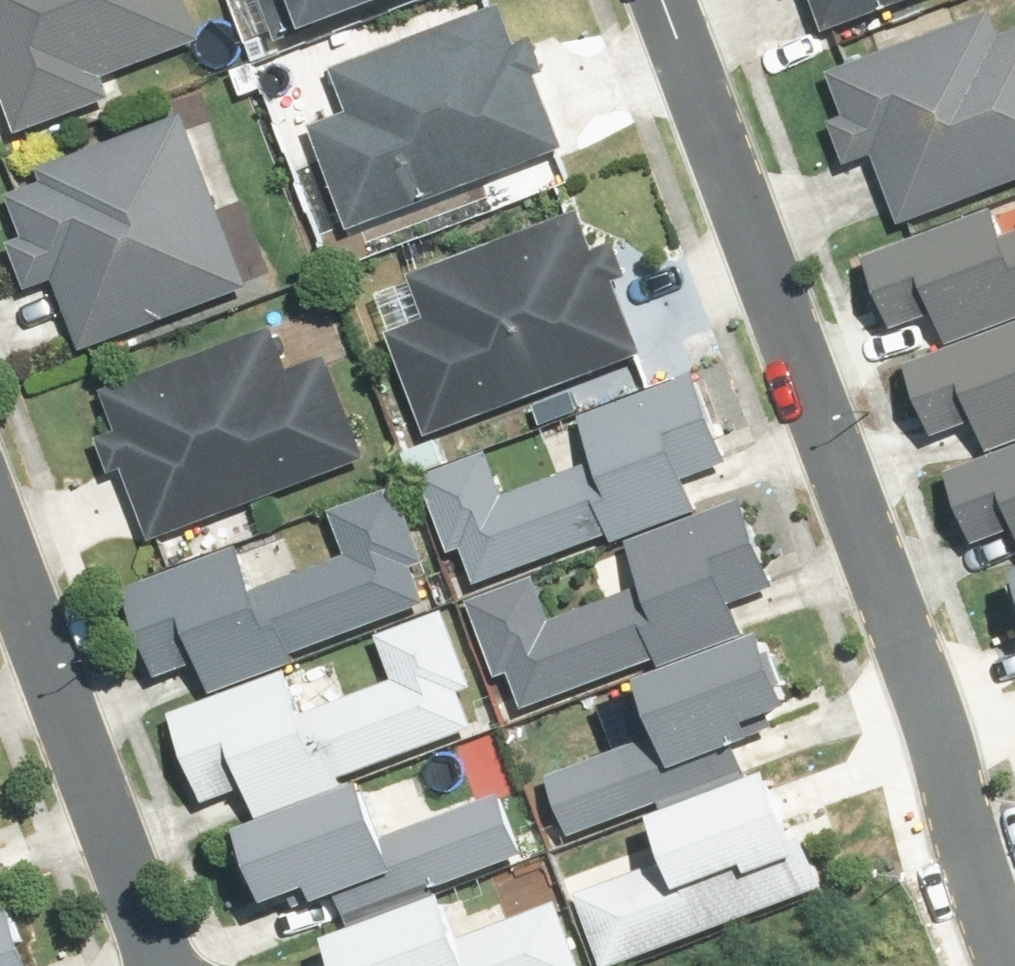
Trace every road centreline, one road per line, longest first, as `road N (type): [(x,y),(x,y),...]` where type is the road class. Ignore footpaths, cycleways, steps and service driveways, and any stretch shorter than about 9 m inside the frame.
road 1 (residential): [(1008,965),(651,0)]
road 2 (residential): [(0,505),(181,965)]

